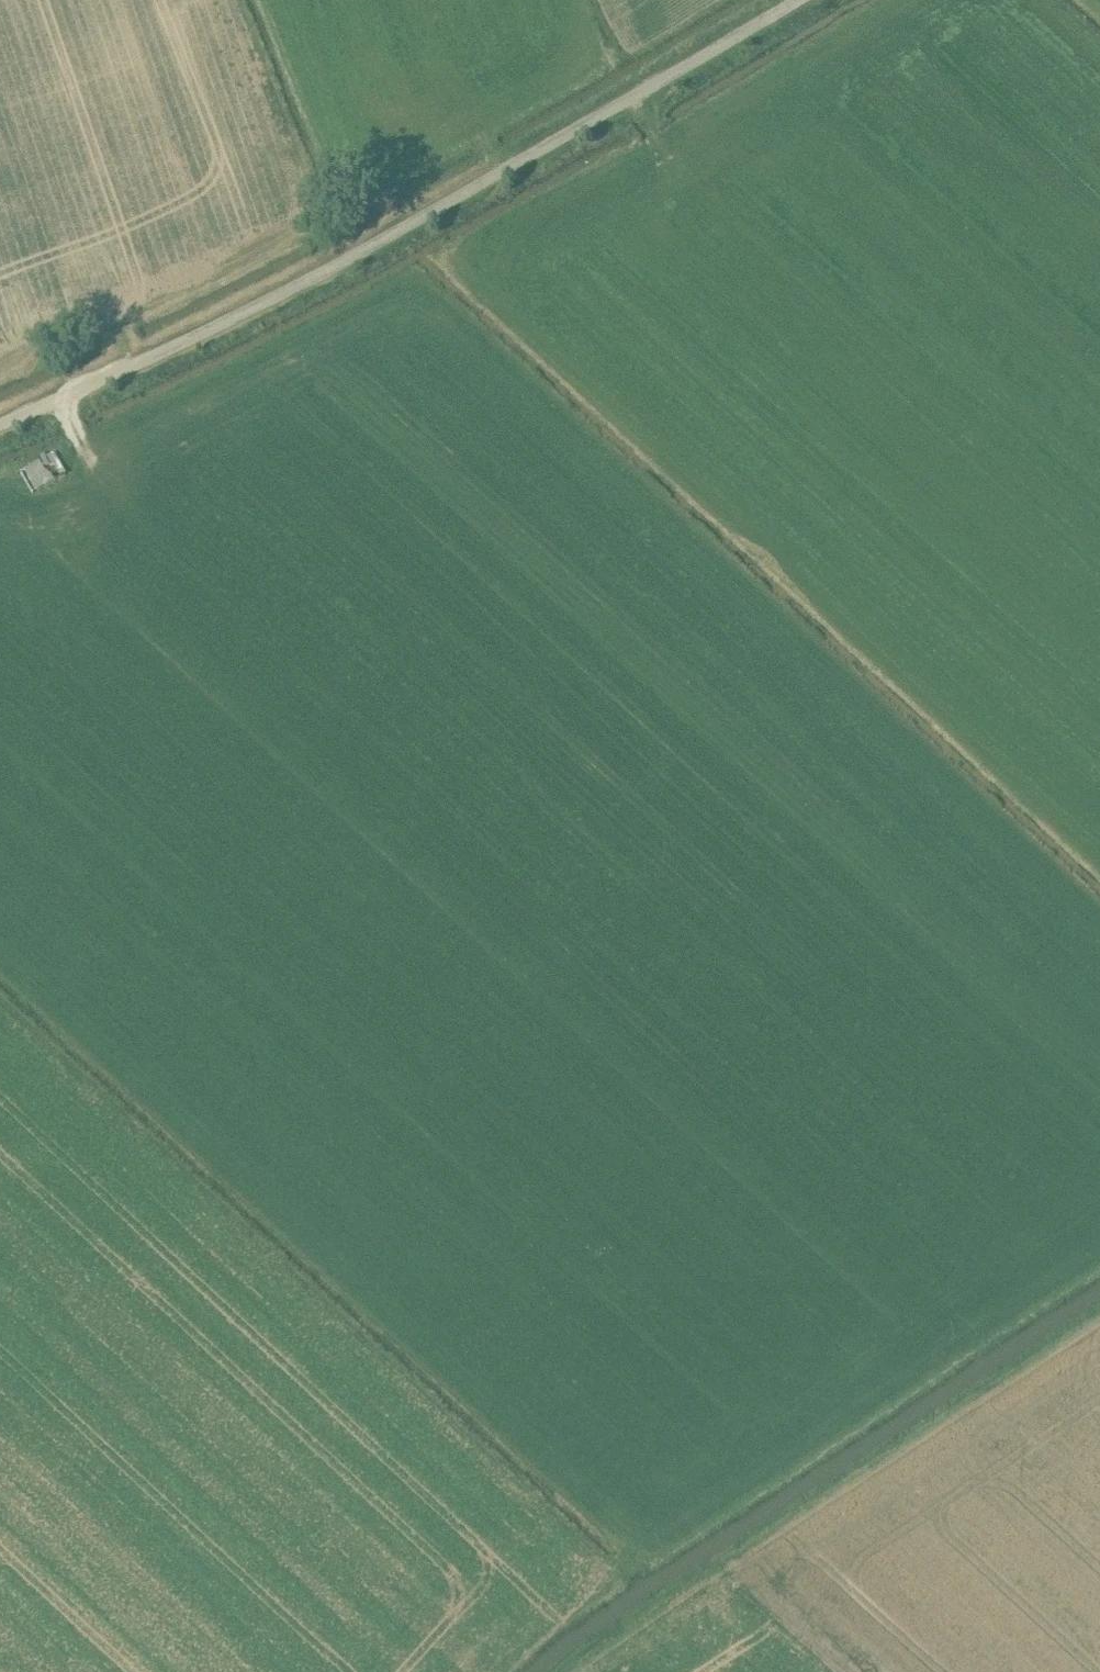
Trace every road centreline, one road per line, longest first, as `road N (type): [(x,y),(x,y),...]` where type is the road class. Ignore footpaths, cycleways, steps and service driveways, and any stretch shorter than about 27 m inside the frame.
road 1 (unclassified): [(0,421),(246,312),(799,0)]

